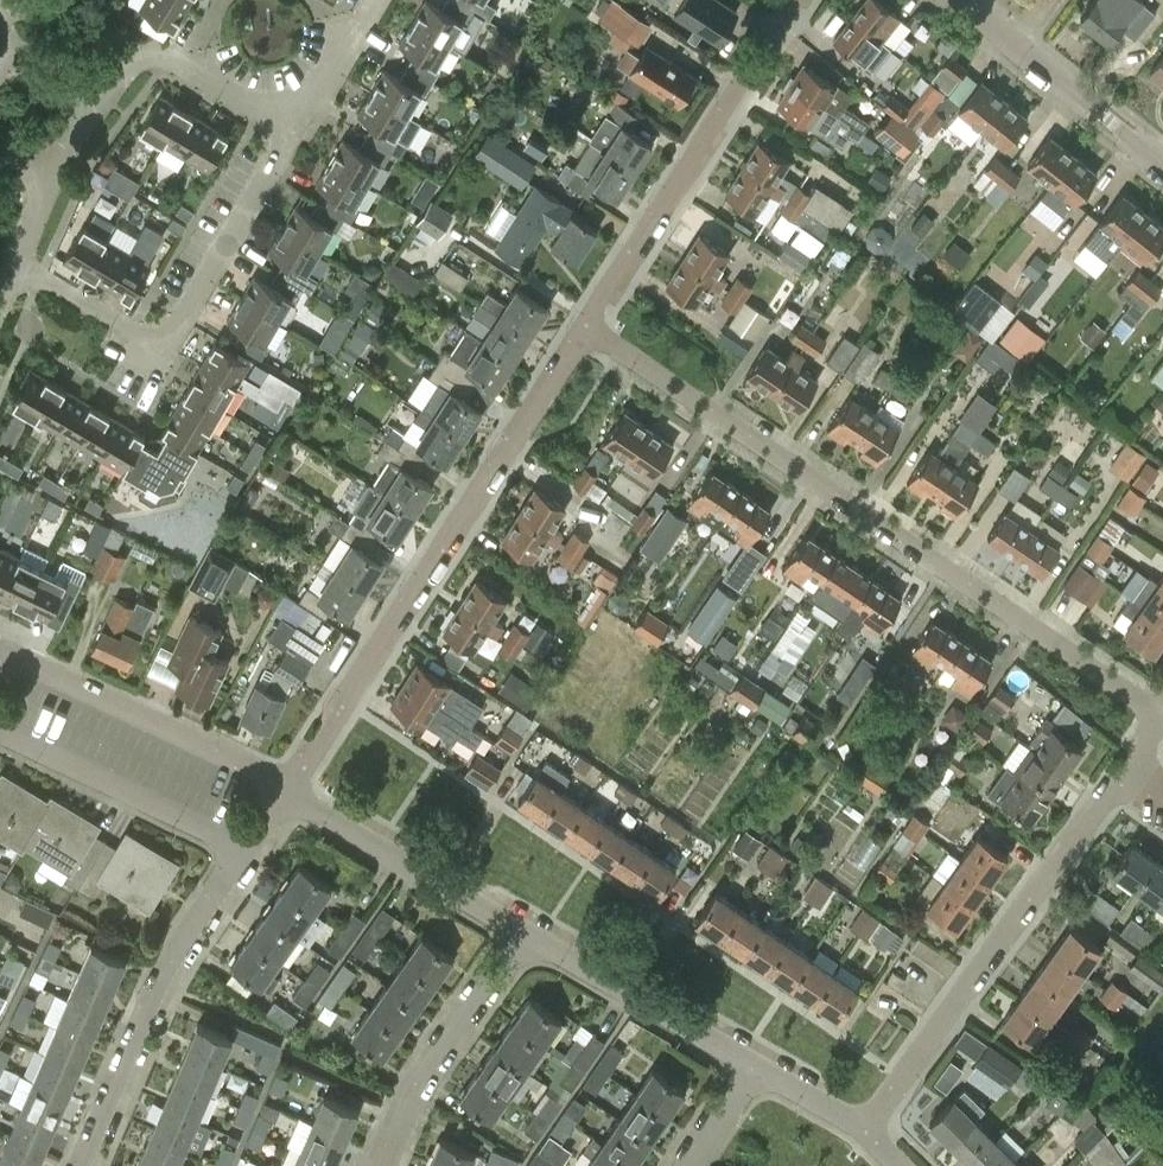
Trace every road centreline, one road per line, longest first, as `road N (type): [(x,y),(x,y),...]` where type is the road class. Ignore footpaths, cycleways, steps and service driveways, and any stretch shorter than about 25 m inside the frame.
road 1 (residential): [(1162,723),(582,325)]
road 2 (residential): [(582,325),(284,790)]
road 3 (residential): [(864,1136),(1128,771)]
road 4 (residential): [(19,262),(127,324),(160,332),(180,322),(294,128)]
road 5 (residential): [(797,0),(582,325)]
road 6 (residential): [(78,1165),(123,1061),(243,847)]
road 7 (residential): [(284,790),(0,649)]
road 8 (residential): [(523,933),(284,790)]
road 9 (residential): [(382,1165),(412,1094),(523,933)]
road 10 (residential): [(243,847),(0,728)]
road 11 (residential): [(754,1064),(523,933)]
road 12 (residential): [(1162,165),(963,0)]
road 13 (residential): [(113,74),(146,63),(183,69),(294,128)]
road 14 (residential): [(294,128),(371,0)]
road 15 (residential): [(864,1136),(754,1064)]
road 16 (residential): [(684,1165),(754,1064)]

